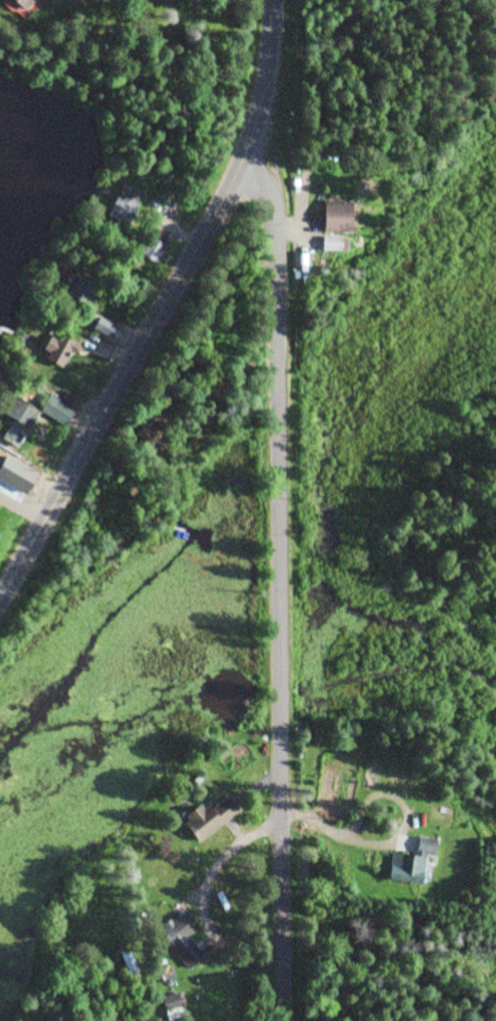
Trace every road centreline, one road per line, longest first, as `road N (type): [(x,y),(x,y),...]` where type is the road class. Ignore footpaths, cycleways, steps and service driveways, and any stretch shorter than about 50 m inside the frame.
road 1 (residential): [(249,156),(272,215),(283,1020)]
road 2 (tertiary): [(0,598),(249,156),(273,0)]

